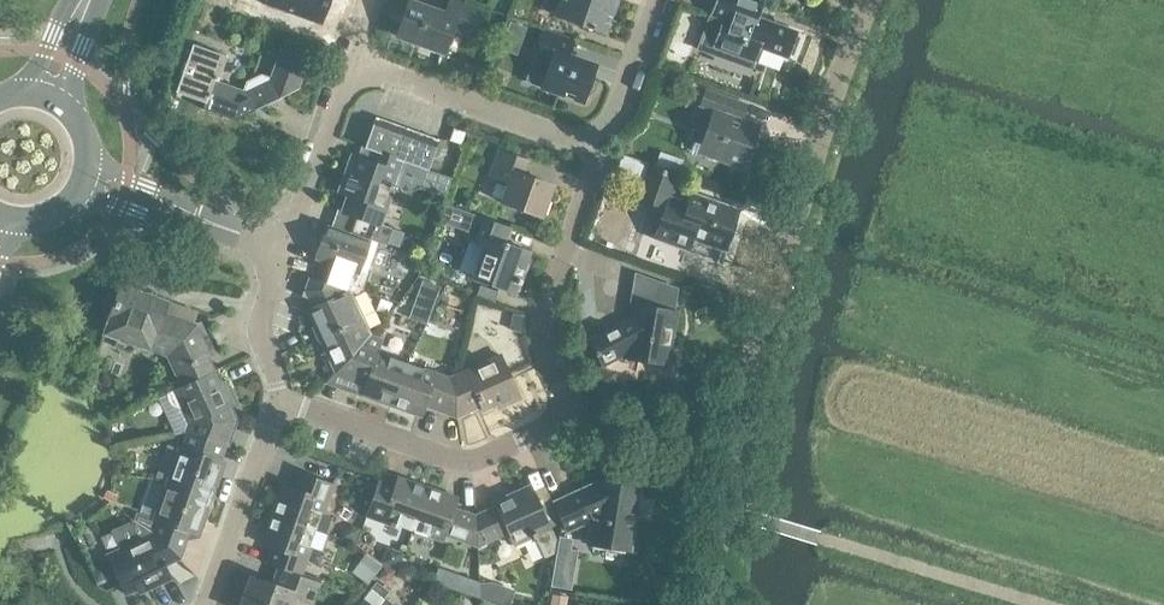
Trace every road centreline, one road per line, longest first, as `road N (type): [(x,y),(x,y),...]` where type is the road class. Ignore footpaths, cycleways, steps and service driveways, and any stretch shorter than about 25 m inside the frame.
road 1 (residential): [(731,455),(799,200),(869,0)]
road 2 (residential): [(279,404),(453,459),(482,460),(573,413)]
road 3 (residential): [(573,413),(540,336),(592,174),(584,136)]
road 4 (residential): [(352,61),(564,137),(584,136)]
road 5 (residential): [(202,604),(279,404)]
road 6 (residential): [(285,249),(352,61)]
road 7 (residential): [(731,455),(594,426),(573,413)]
road 8 (residential): [(279,404),(262,319),(285,249)]
road 9 (residential): [(584,136),(617,106),(653,0)]
road 10 (residential): [(708,604),(731,455)]
road 11 (residential): [(84,182),(226,227)]

